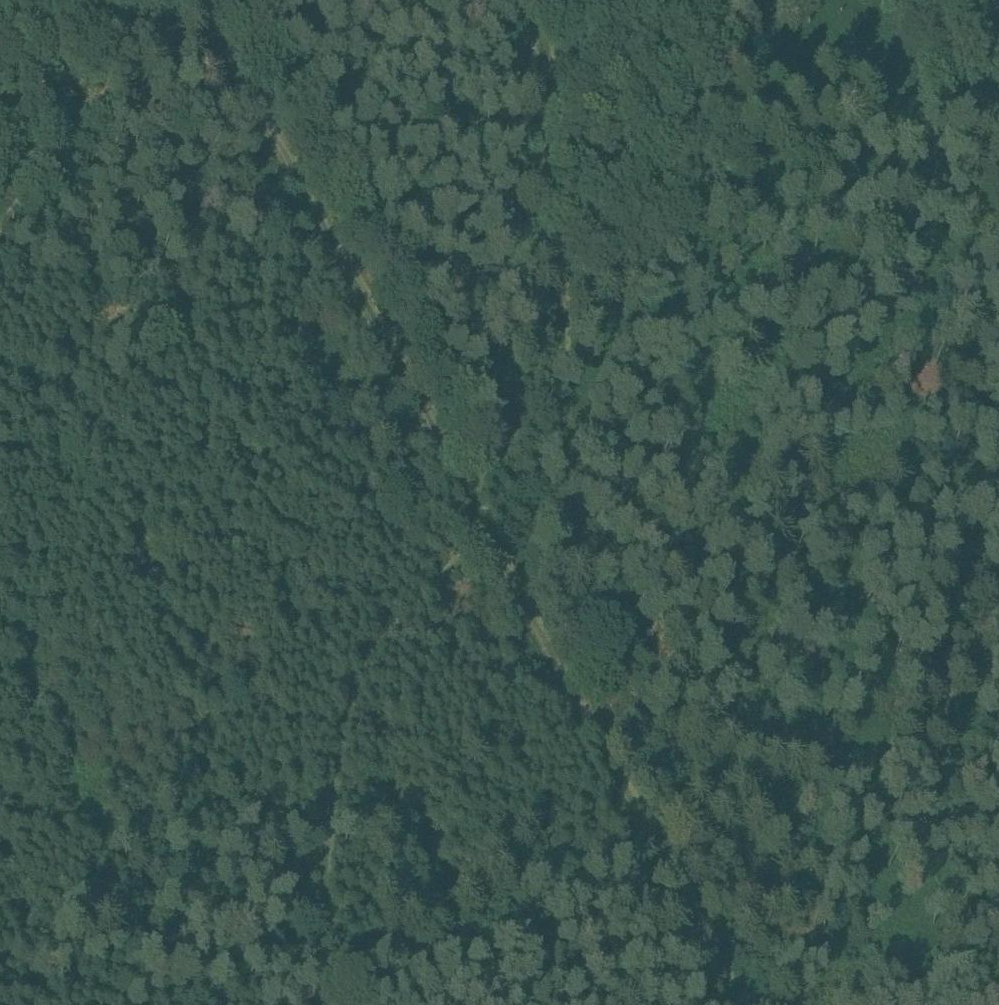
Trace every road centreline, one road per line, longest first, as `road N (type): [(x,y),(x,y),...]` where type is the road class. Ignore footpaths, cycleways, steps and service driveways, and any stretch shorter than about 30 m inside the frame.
road 1 (track): [(487,511),(754,1004)]
road 2 (track): [(487,511),(360,671),(329,854),(350,1004)]
road 3 (track): [(219,0),(470,479)]
road 4 (track): [(544,0),(547,139),(574,256),(549,373),(470,479)]
road 5 (track): [(160,0),(106,114),(57,177),(0,230)]

